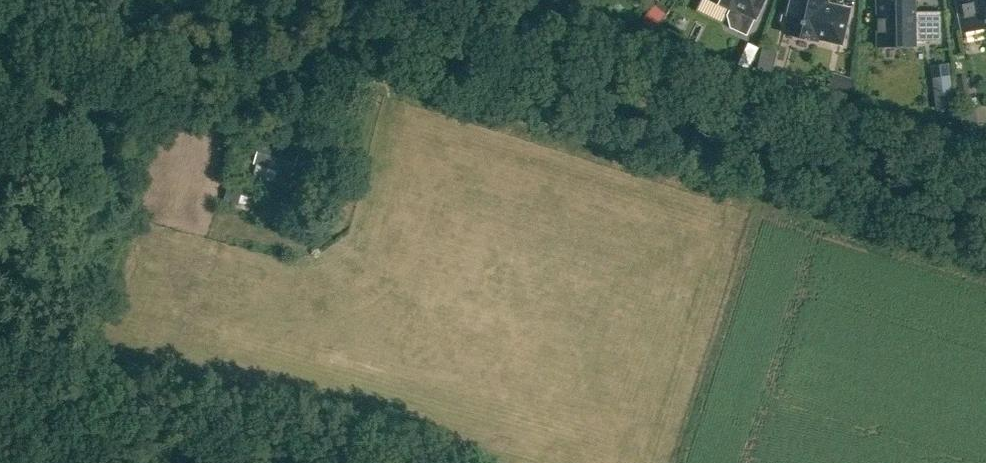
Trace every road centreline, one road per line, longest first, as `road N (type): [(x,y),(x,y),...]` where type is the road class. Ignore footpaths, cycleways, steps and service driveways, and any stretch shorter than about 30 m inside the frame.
road 1 (track): [(347,39),(383,70),(985,263)]
road 2 (track): [(347,39),(309,57),(247,66),(62,0)]

